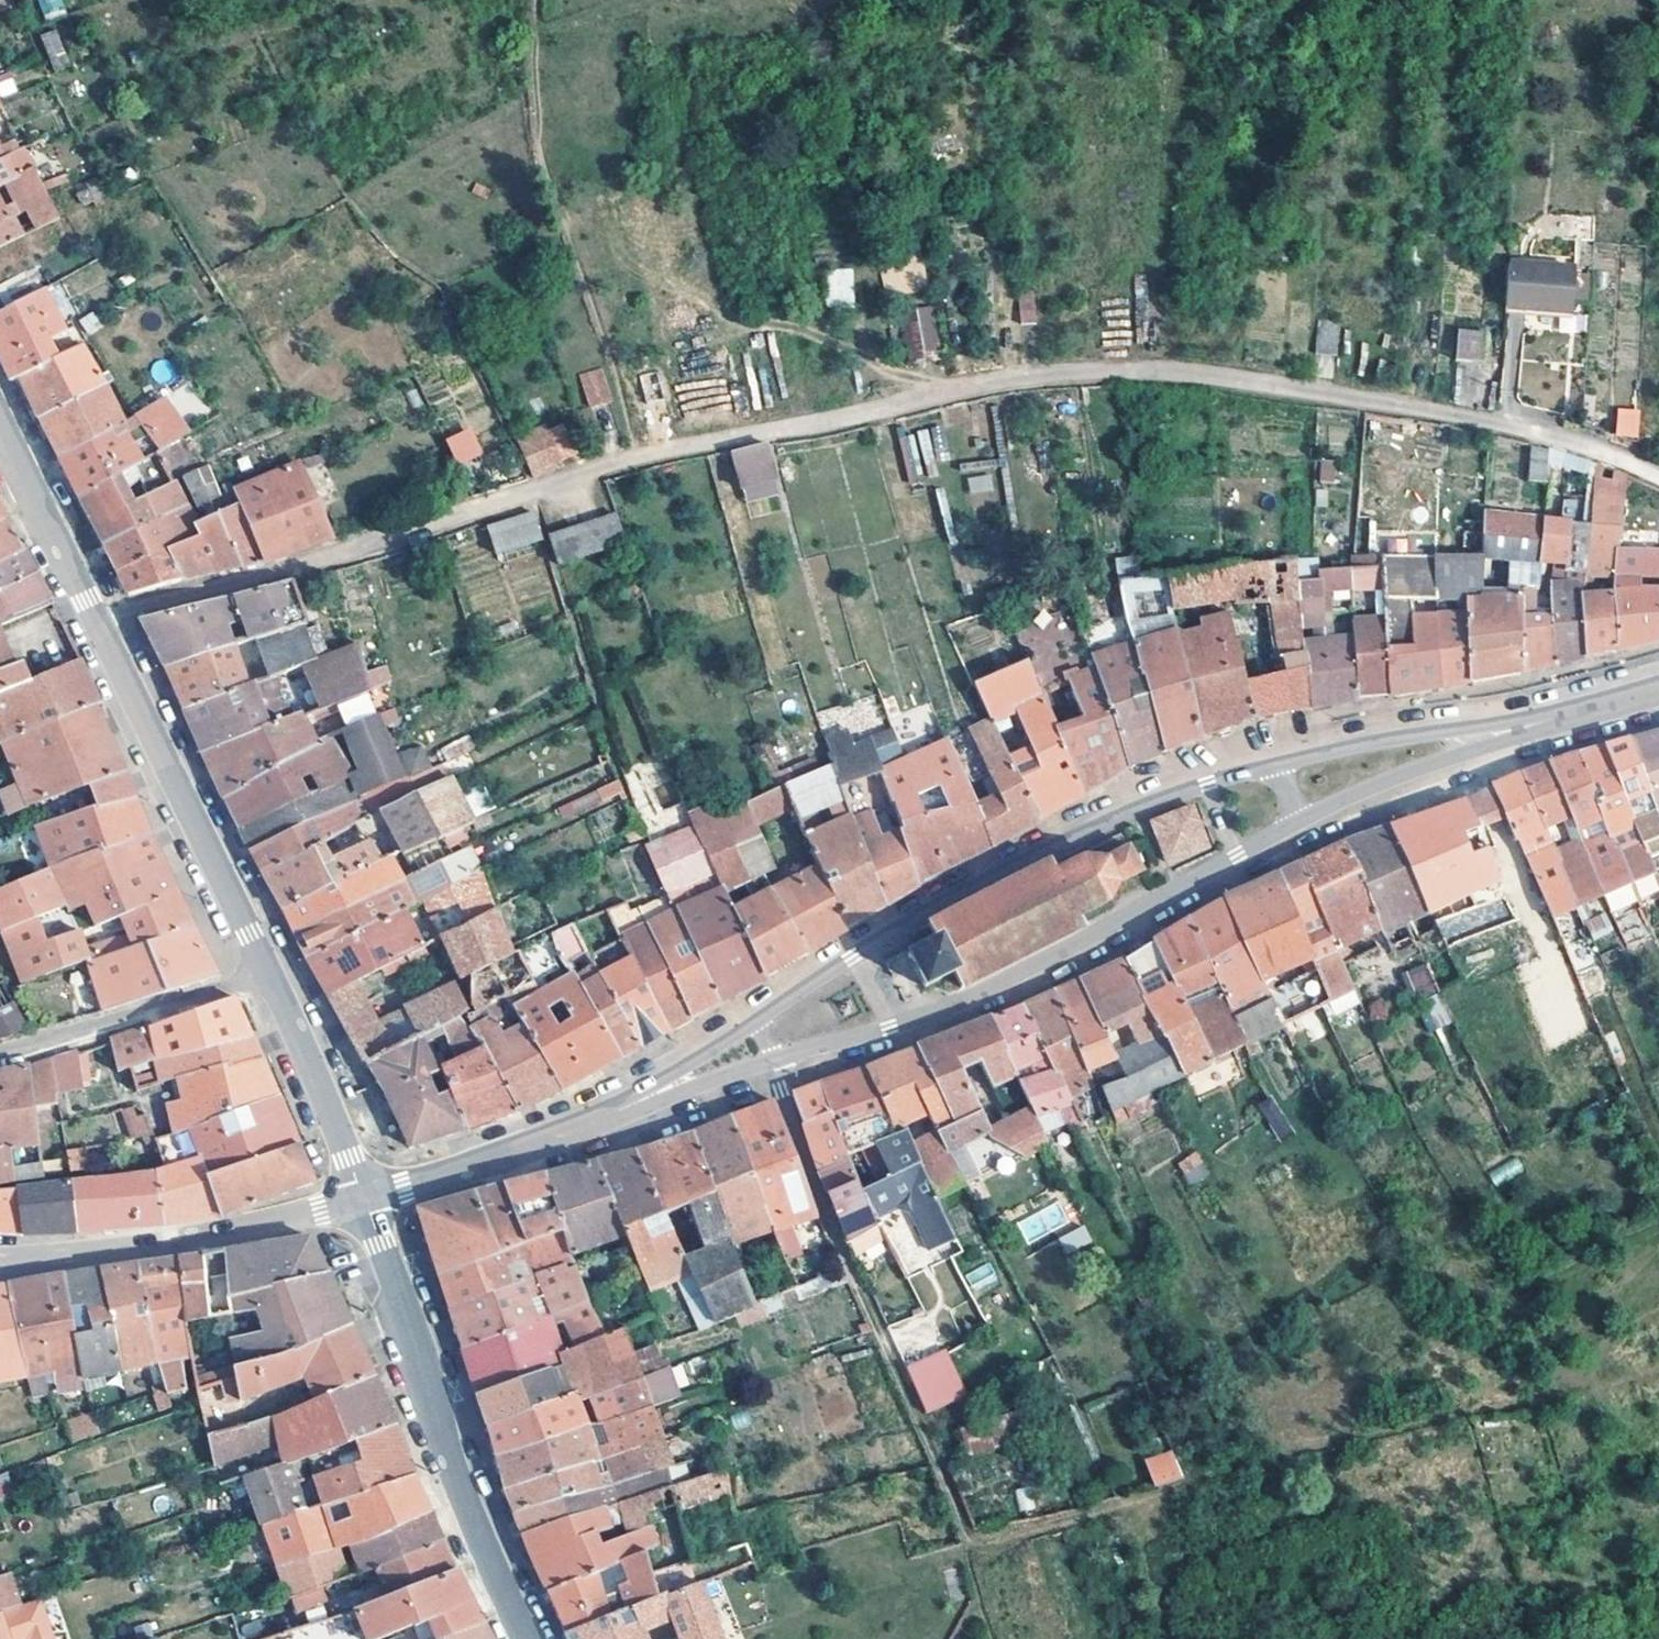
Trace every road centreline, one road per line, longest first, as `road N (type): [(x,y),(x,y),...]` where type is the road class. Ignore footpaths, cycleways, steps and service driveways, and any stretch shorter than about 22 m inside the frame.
road 1 (residential): [(1658,477),(1494,417),(1221,374),(1108,371),(1013,380),(635,458),(338,552),(94,617)]
road 2 (secondary): [(1275,765),(1056,845),(854,956),(673,1085)]
road 3 (secondary): [(673,1085),(770,1070),(1042,970),(1300,831)]
road 4 (secondary): [(364,1197),(452,1450),(532,1638)]
road 5 (secondary): [(94,617),(266,974)]
road 6 (secondary): [(0,1260),(223,1233),(364,1197)]
road 7 (secondary): [(364,1197),(673,1085)]
road 8 (residential): [(266,974),(0,1058)]
road 9 (secondary): [(1550,721),(1415,735),(1275,765)]
road 10 (secondary): [(1300,831),(1550,721)]
road 11 (secondary): [(266,974),(364,1197)]
road 12 (secondary): [(0,429),(94,617)]

